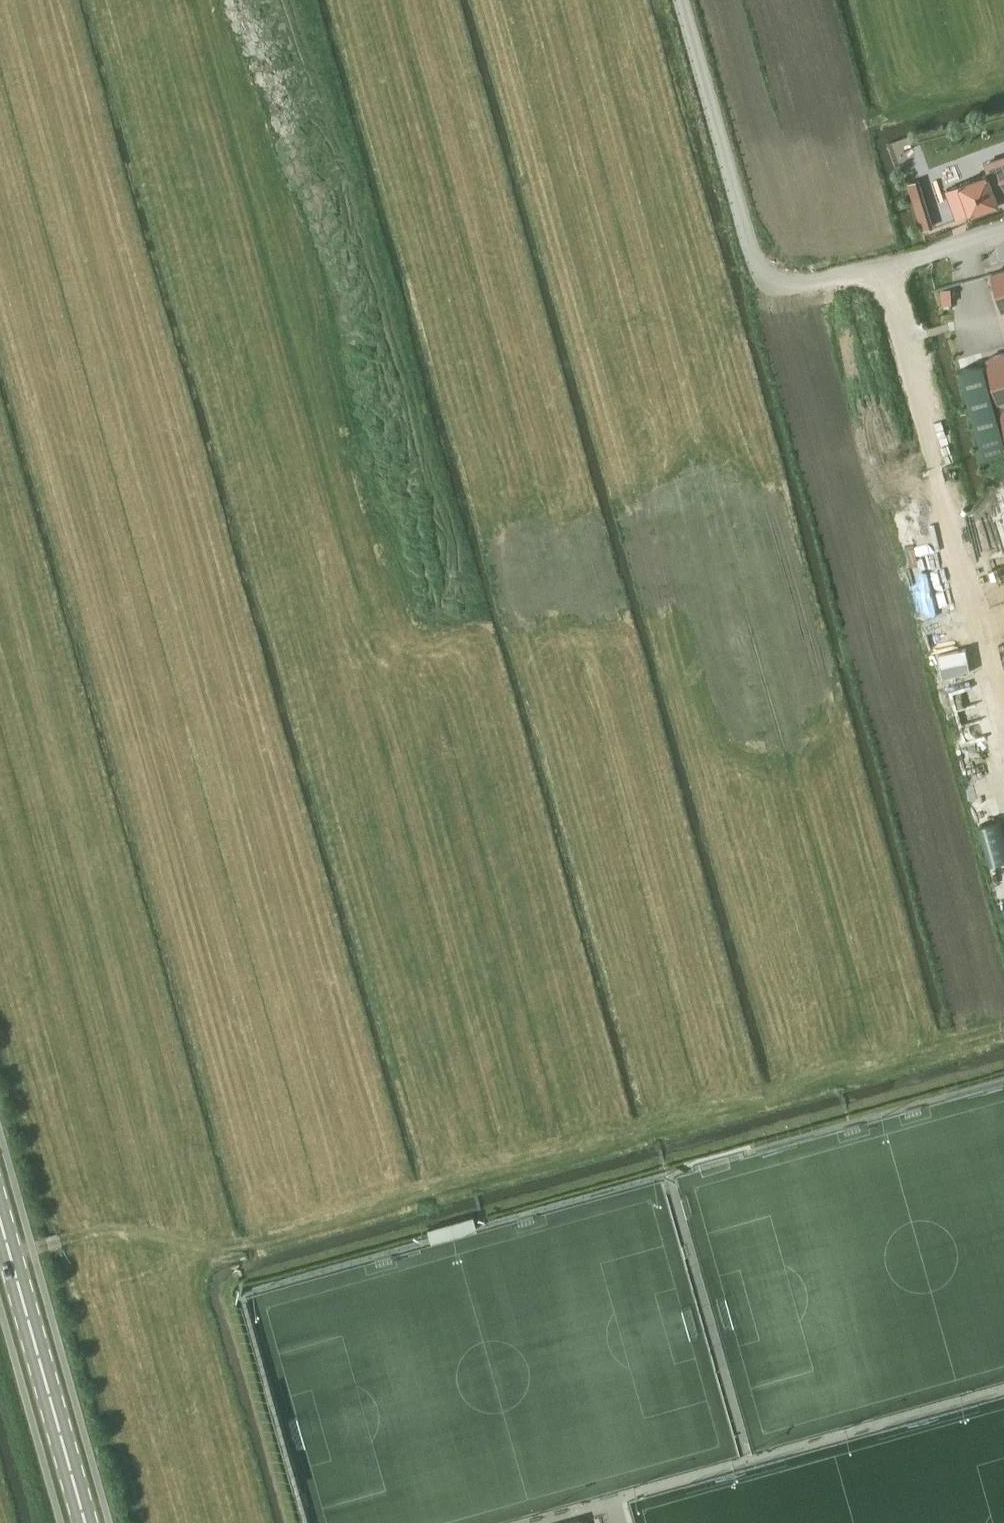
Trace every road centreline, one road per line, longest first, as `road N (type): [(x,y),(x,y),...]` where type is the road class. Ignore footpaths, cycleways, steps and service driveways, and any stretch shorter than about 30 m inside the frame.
road 1 (track): [(10,1255),(120,1229),(228,1247),(789,1091)]
road 2 (tertiary): [(85,1522),(0,1219)]

